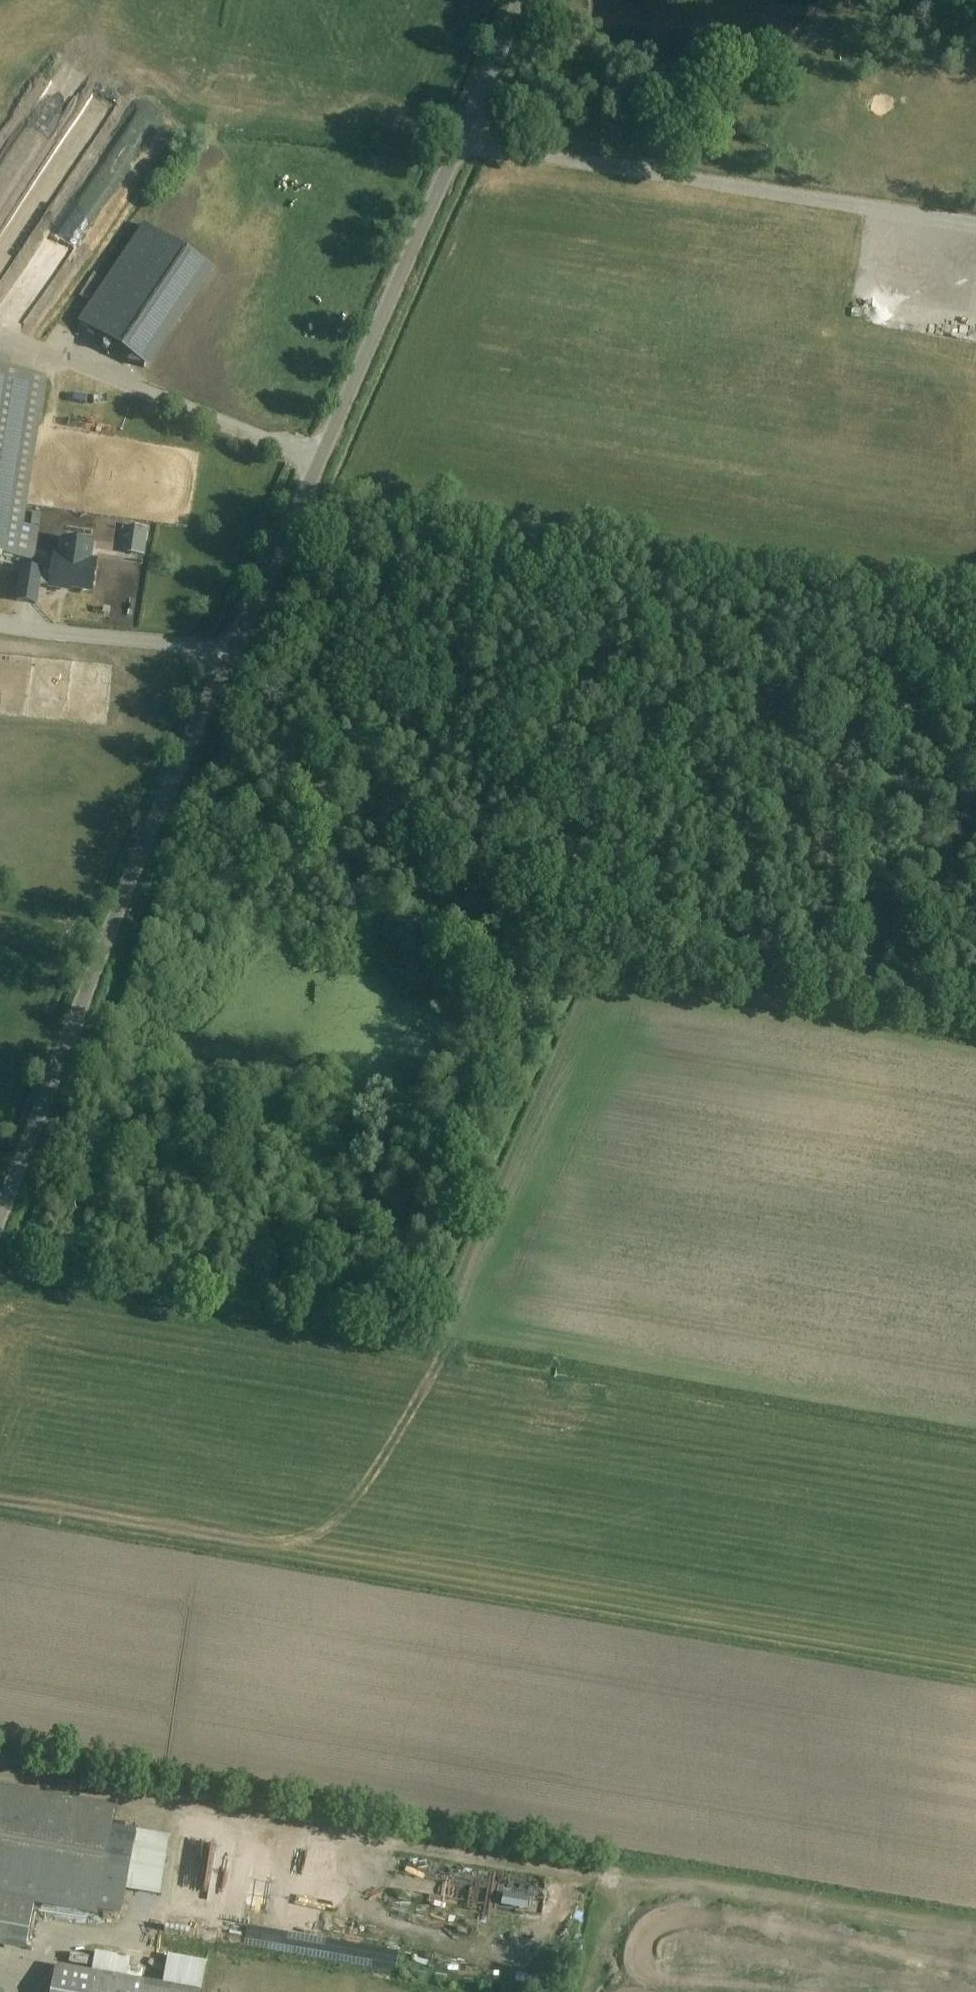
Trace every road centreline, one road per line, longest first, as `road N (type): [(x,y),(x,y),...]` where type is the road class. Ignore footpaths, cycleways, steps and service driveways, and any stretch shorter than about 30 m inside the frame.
road 1 (unclassified): [(0,1223),(231,648),(527,0)]

